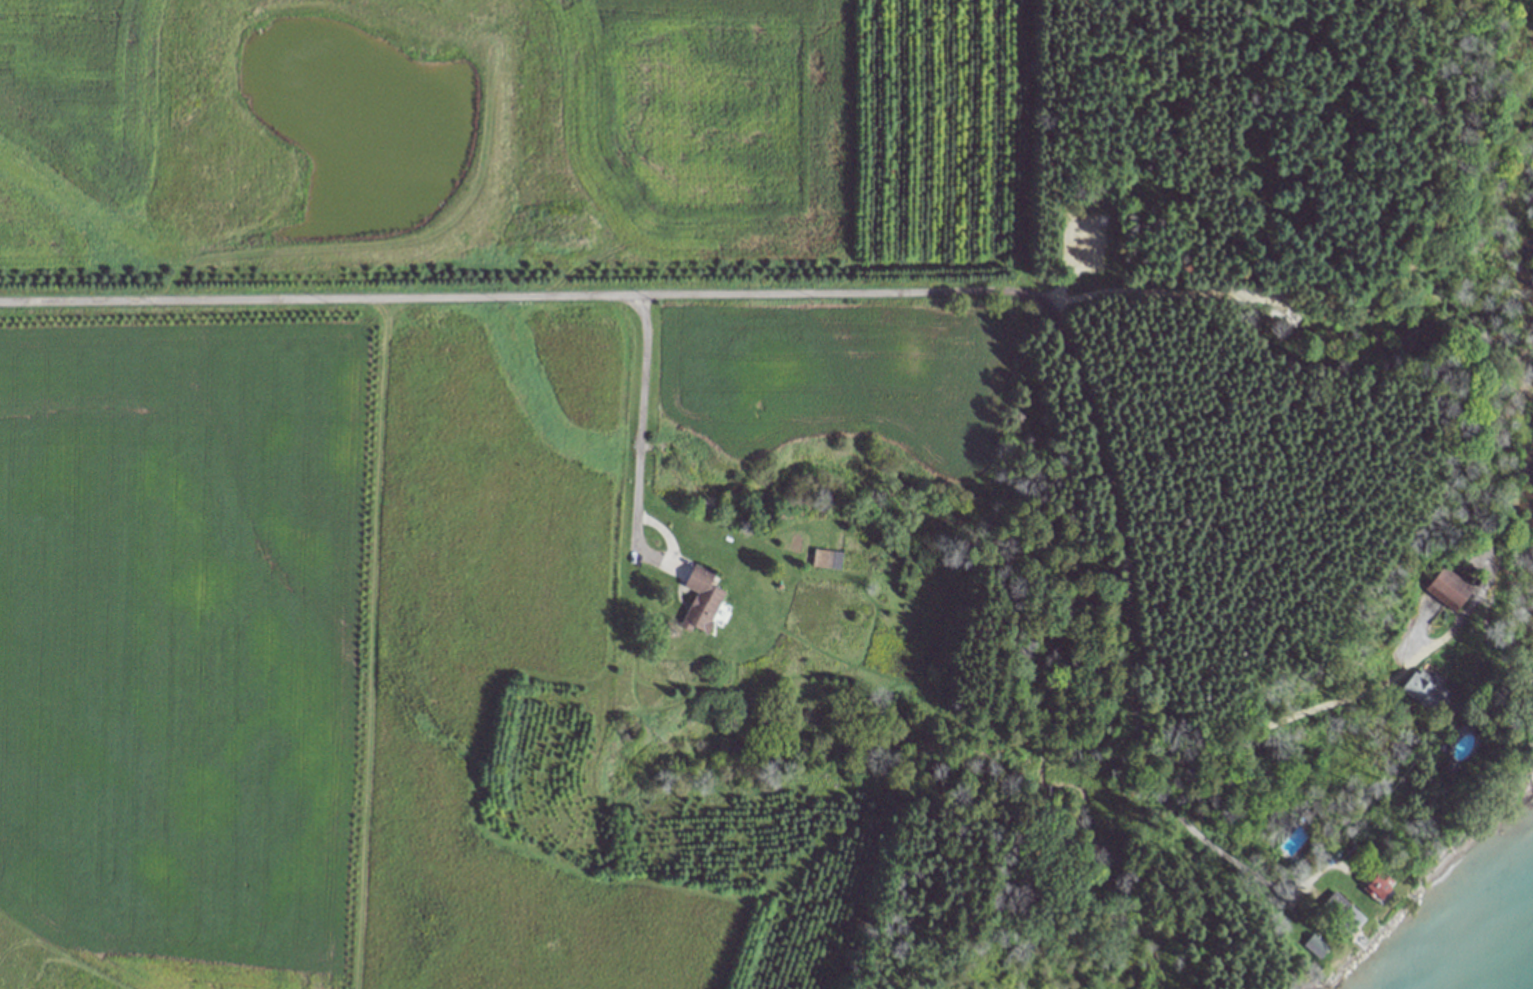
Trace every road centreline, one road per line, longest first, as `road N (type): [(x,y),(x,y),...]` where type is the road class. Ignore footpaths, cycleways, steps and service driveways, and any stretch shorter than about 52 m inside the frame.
road 1 (residential): [(0,304),(1024,290)]

